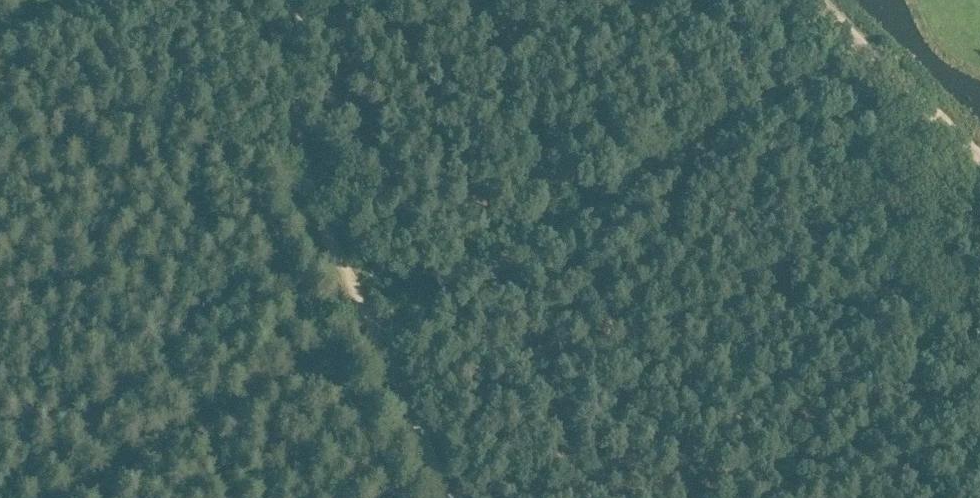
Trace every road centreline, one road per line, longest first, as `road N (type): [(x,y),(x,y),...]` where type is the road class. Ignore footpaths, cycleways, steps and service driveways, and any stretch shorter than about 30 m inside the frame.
road 1 (track): [(375,336),(874,38)]
road 2 (track): [(448,497),(302,175),(299,142)]
road 3 (track): [(331,358),(78,497)]
road 4 (track): [(836,0),(924,89),(933,123)]
road 5 (track): [(299,142),(301,0)]

